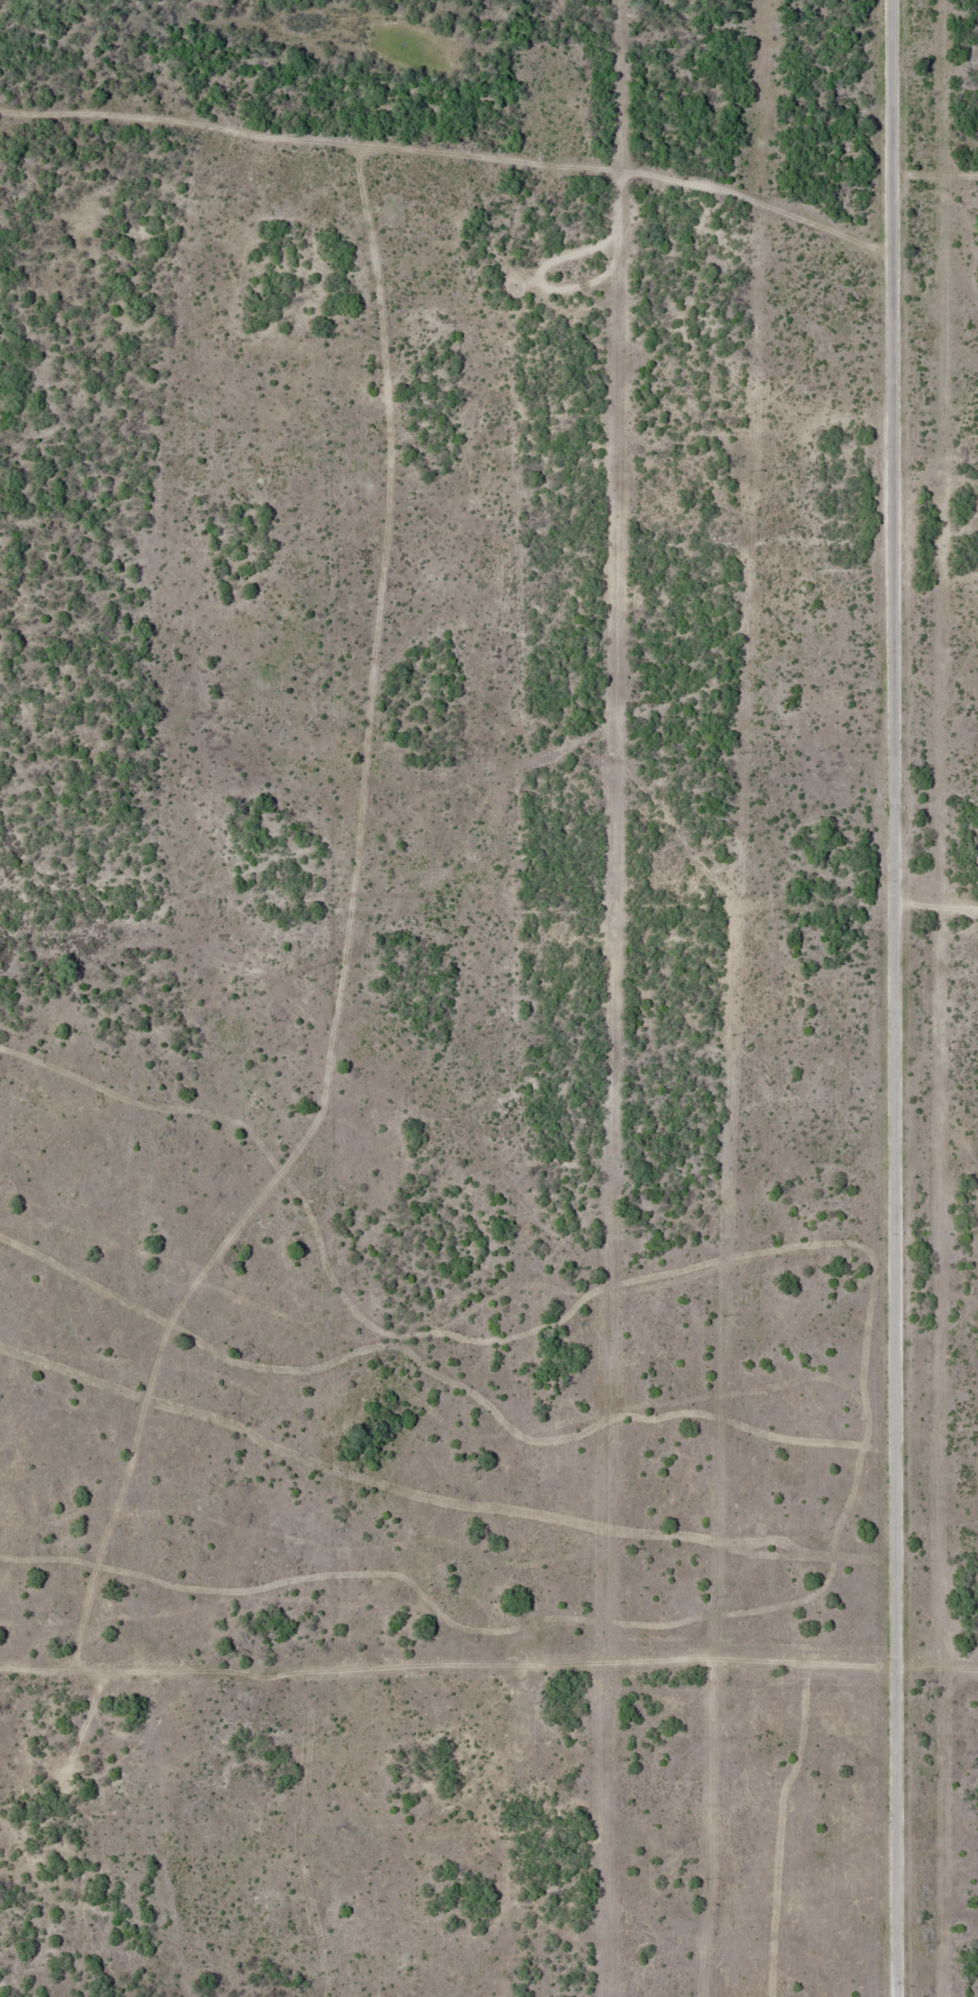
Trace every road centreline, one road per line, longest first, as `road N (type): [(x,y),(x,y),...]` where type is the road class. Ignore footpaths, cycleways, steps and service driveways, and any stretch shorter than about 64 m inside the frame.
road 1 (residential): [(916,1996),(911,908),(892,657),(906,186),(901,0)]

